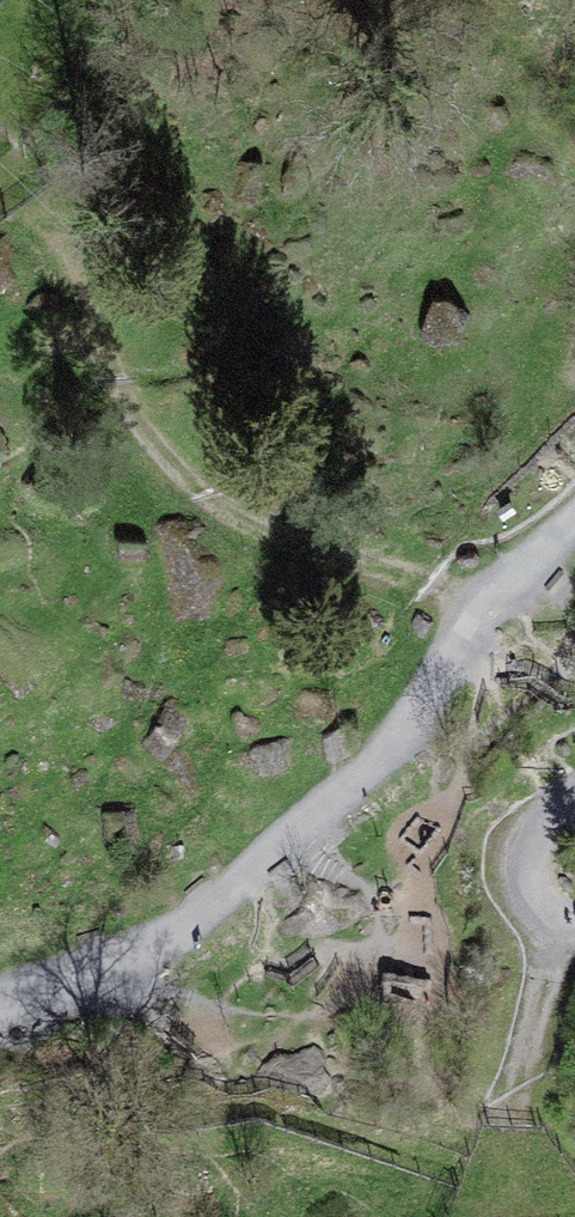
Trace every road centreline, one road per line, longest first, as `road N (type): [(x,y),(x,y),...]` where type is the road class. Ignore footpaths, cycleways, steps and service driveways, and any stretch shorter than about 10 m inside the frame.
road 1 (track): [(574,517),(480,602),(382,732),(295,826),(198,909),(0,997)]
road 2 (track): [(0,161),(30,204),(137,434),(246,520),(480,602)]
road 3 (track): [(574,922),(531,903),(523,864),(530,829),(574,802)]

